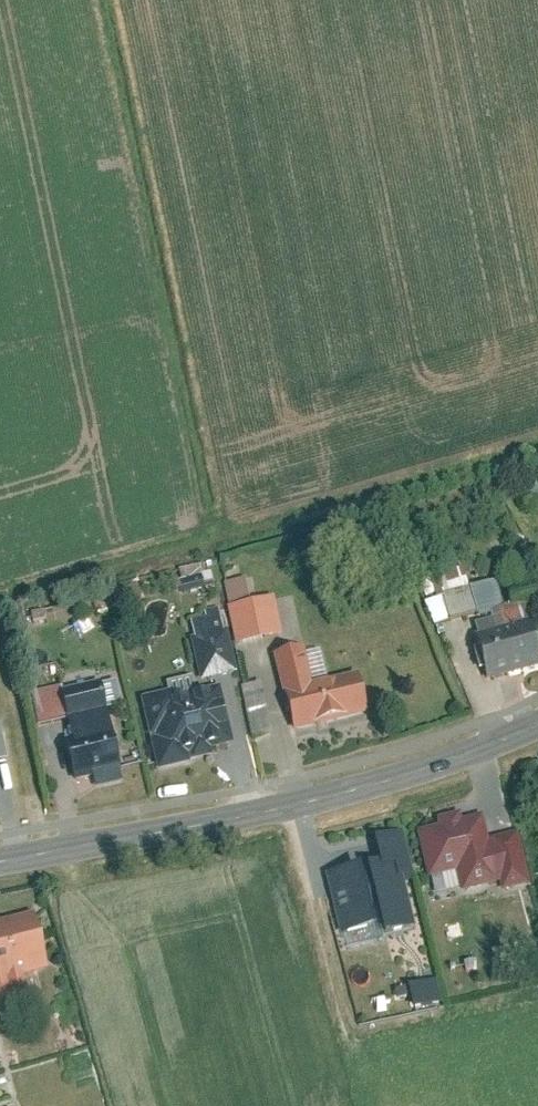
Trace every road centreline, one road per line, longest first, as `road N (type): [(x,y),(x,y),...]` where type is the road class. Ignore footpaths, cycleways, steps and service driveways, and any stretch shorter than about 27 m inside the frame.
road 1 (residential): [(0,858),(351,789),(537,720)]

